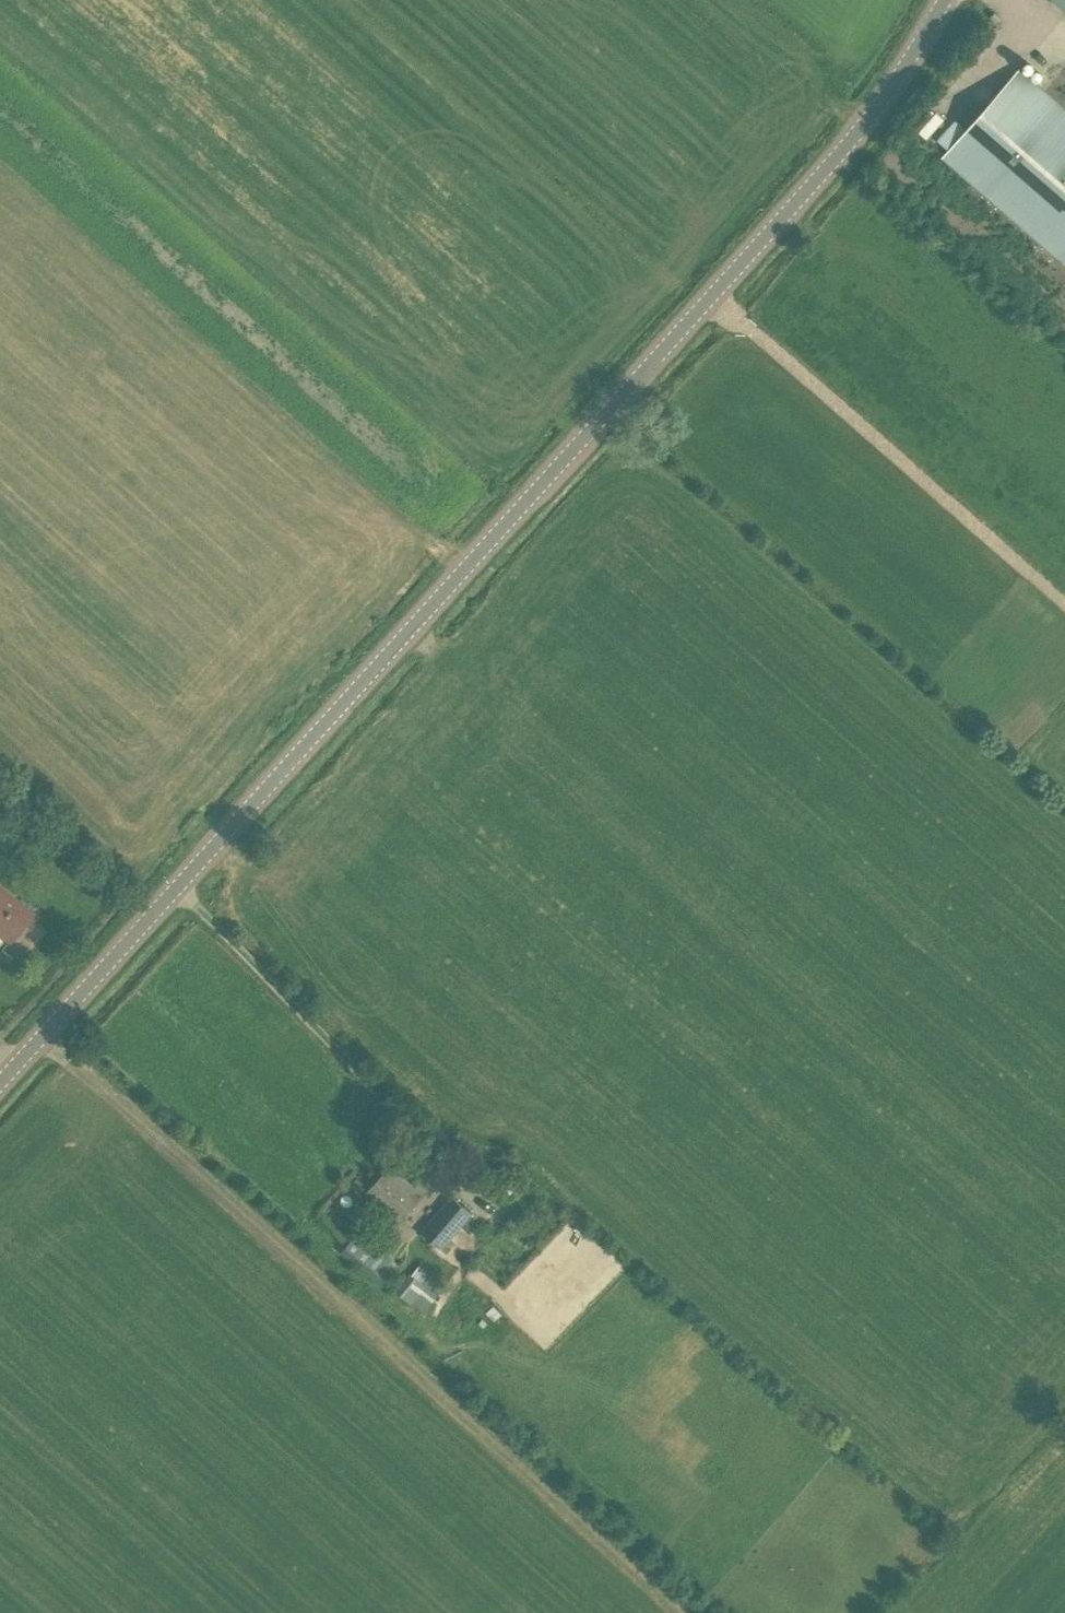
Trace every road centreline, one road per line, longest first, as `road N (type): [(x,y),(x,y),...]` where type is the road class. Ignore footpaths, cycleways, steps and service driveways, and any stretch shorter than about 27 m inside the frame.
road 1 (unclassified): [(0,1084),(834,162),(949,0)]

